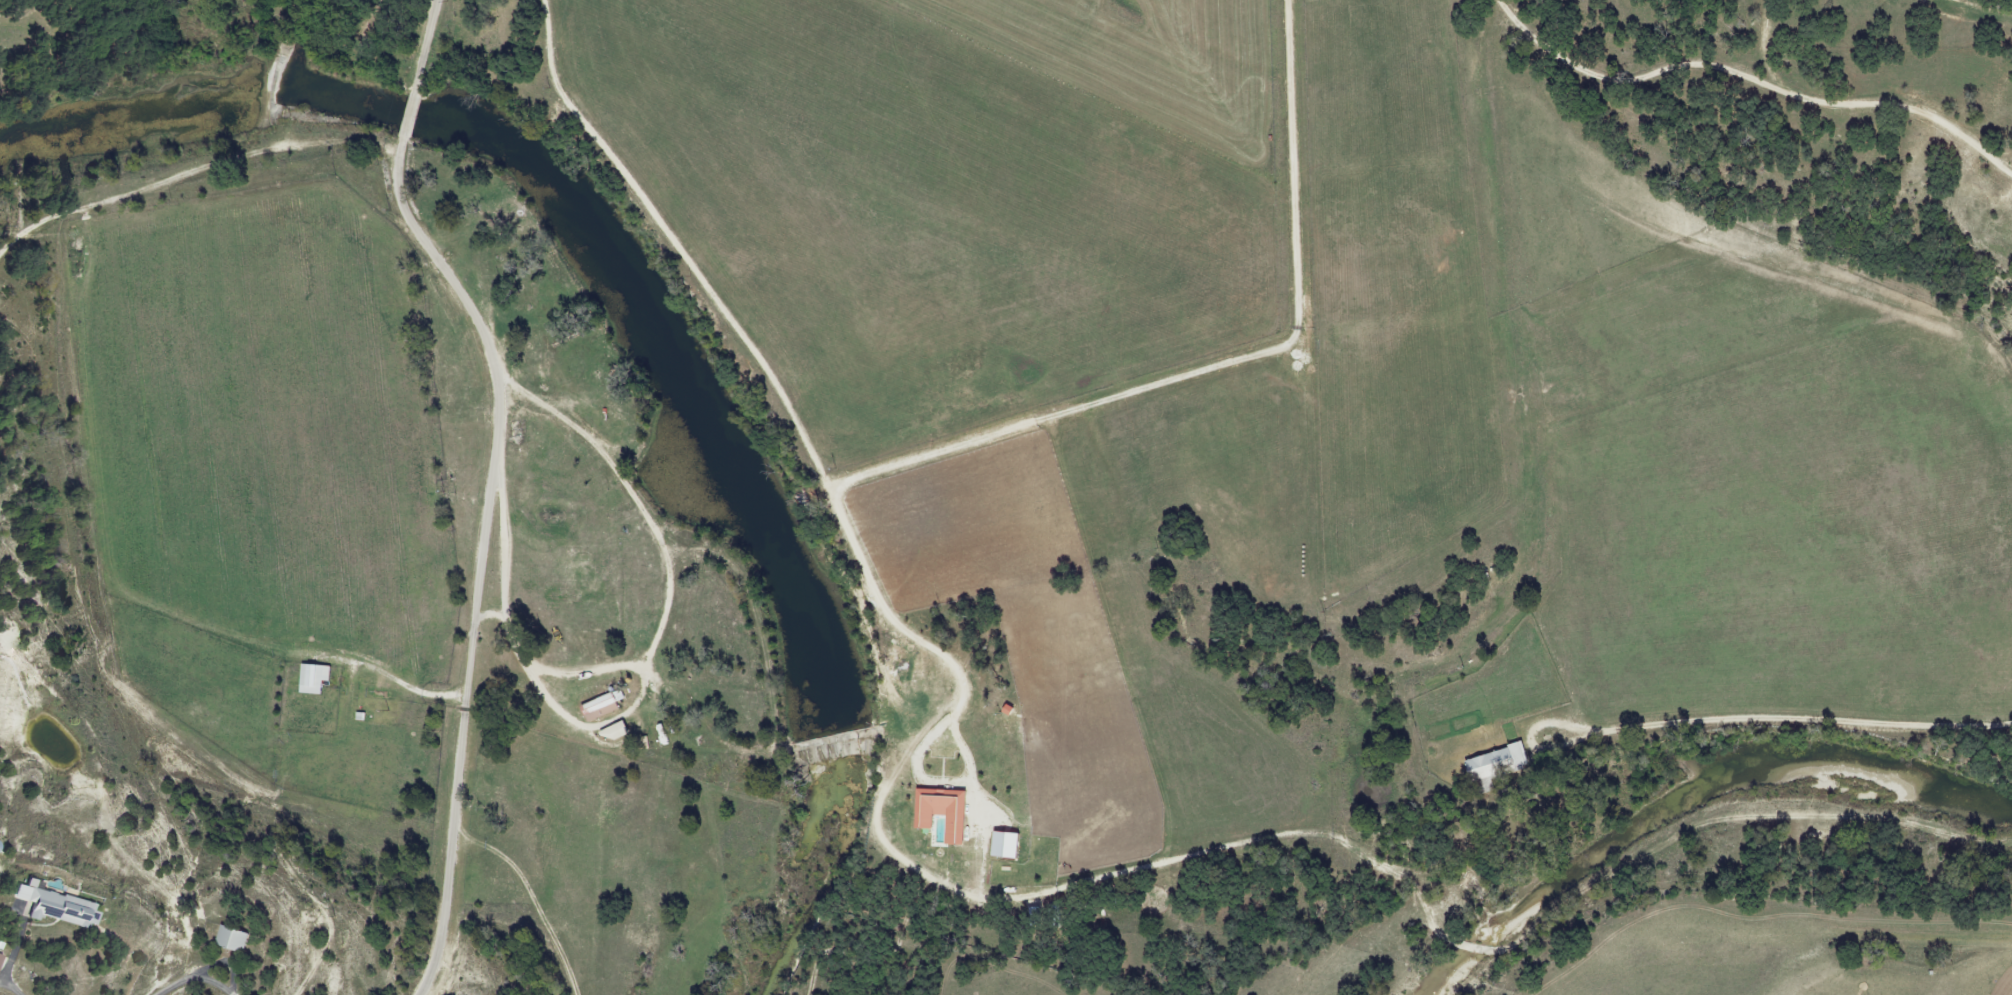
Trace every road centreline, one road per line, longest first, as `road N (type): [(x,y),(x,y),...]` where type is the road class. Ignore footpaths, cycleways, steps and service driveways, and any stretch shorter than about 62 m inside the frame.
road 1 (residential): [(412,994),(433,967),(497,490),(498,382),(409,228),(394,172),(403,138)]

